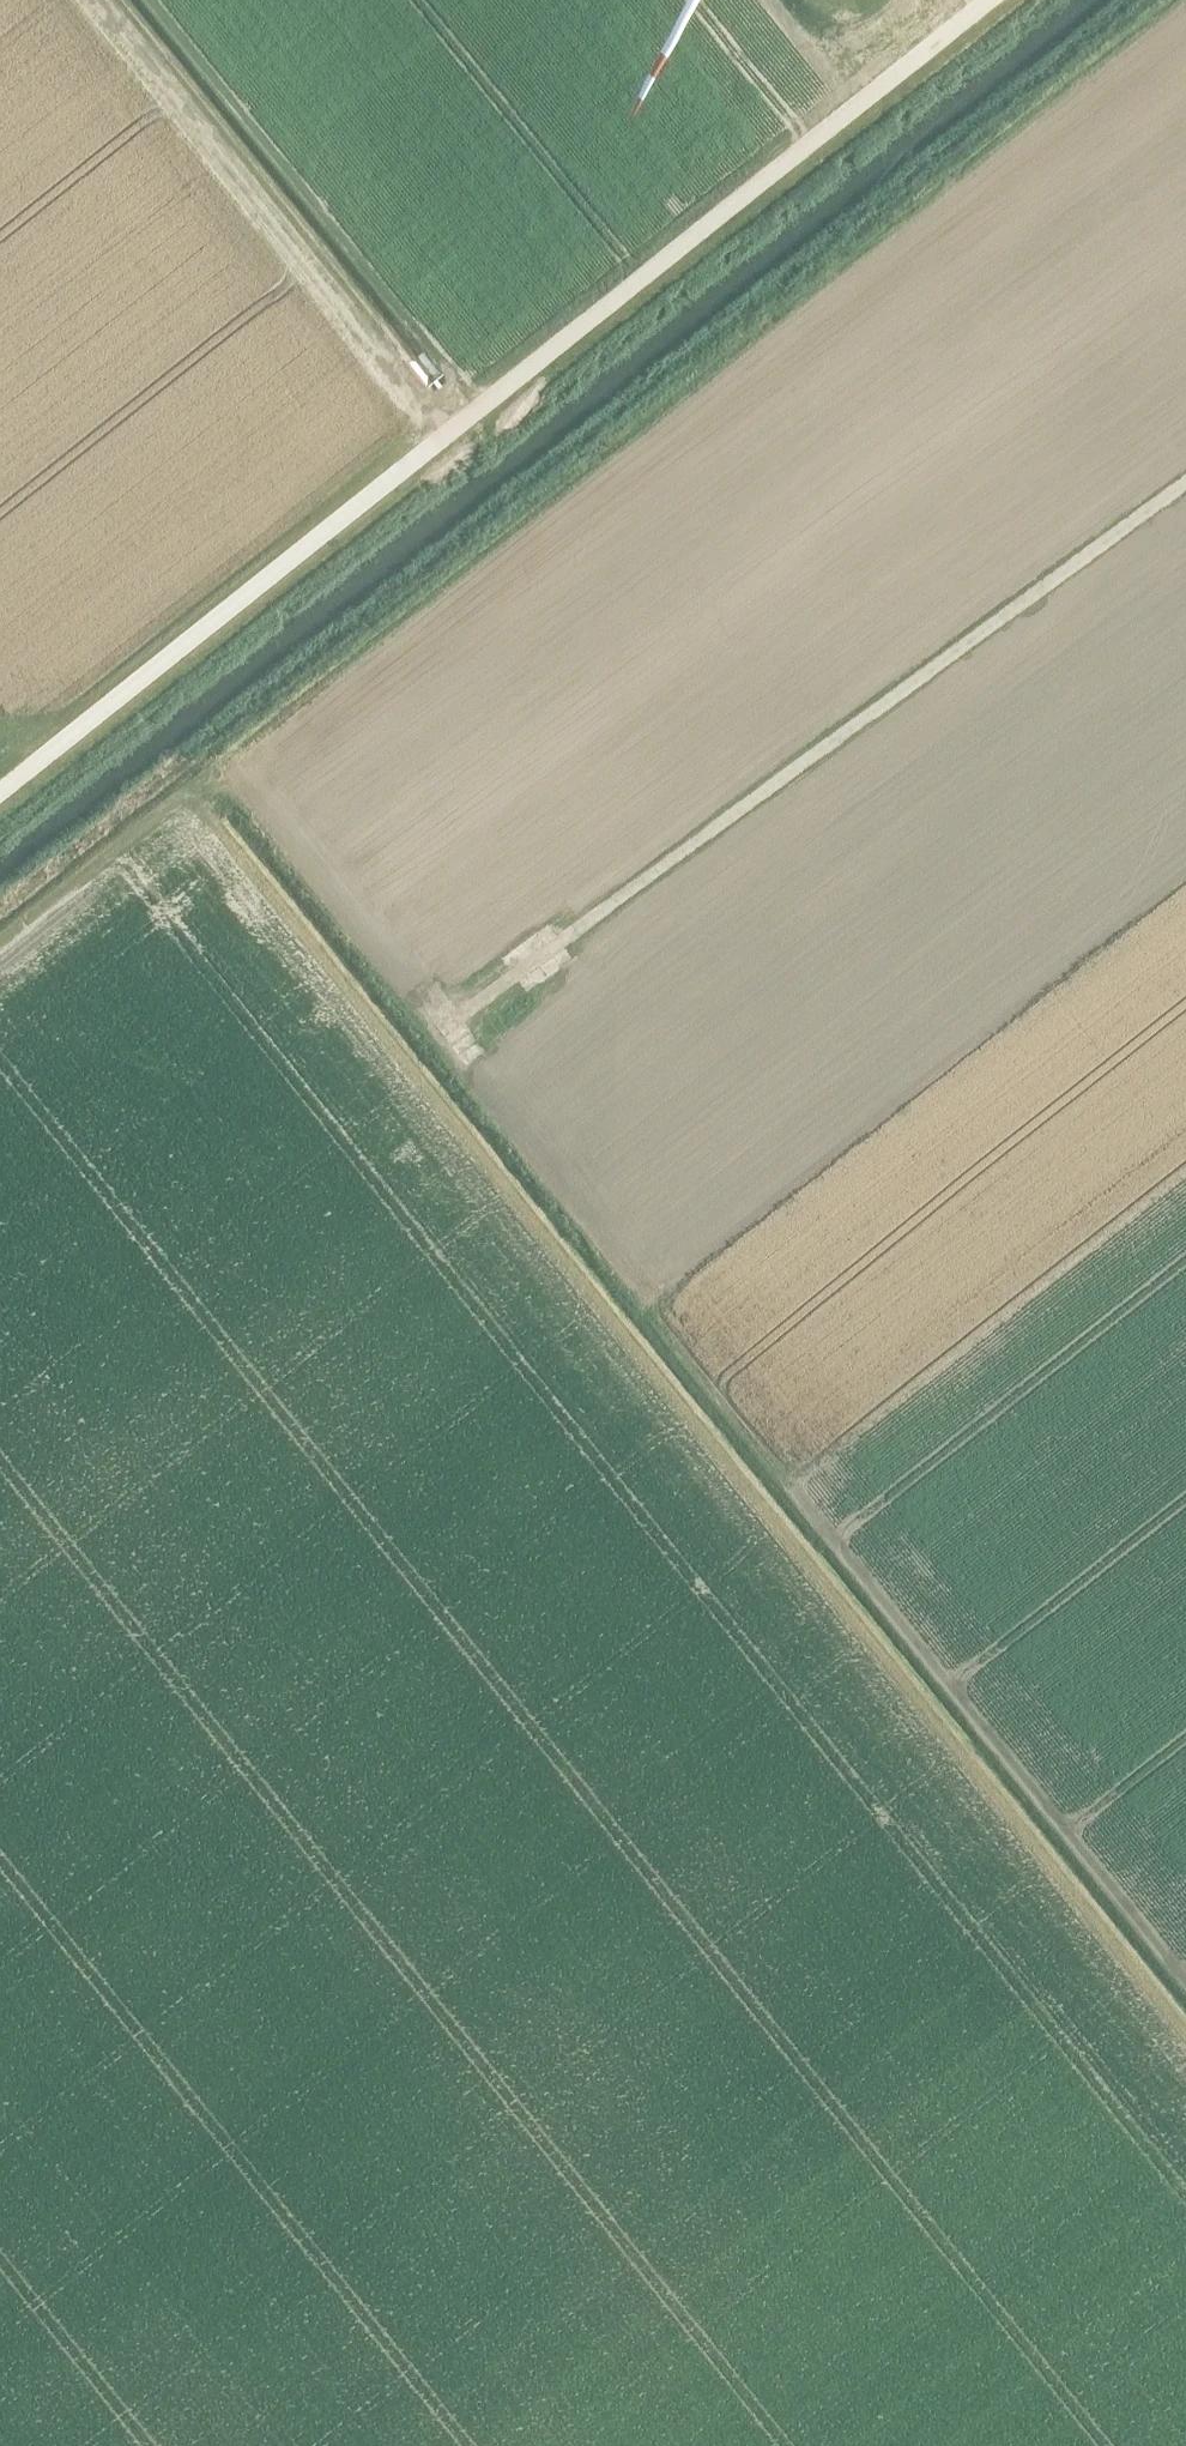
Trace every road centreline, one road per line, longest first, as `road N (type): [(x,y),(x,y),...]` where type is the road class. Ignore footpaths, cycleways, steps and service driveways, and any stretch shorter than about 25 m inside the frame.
road 1 (track): [(464,1015),(1185,484)]

